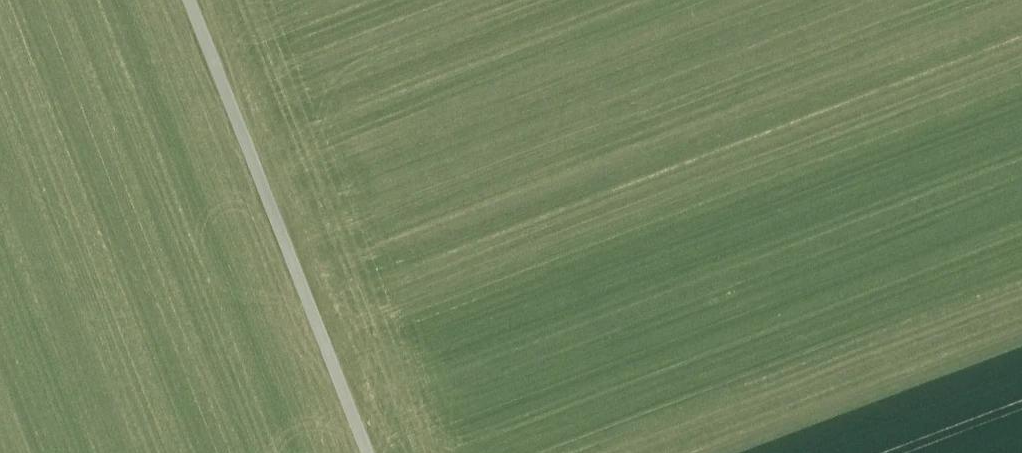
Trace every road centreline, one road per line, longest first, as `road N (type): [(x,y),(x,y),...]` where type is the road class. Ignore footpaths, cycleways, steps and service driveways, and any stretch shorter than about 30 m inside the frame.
road 1 (unclassified): [(189,0),(366,452)]

